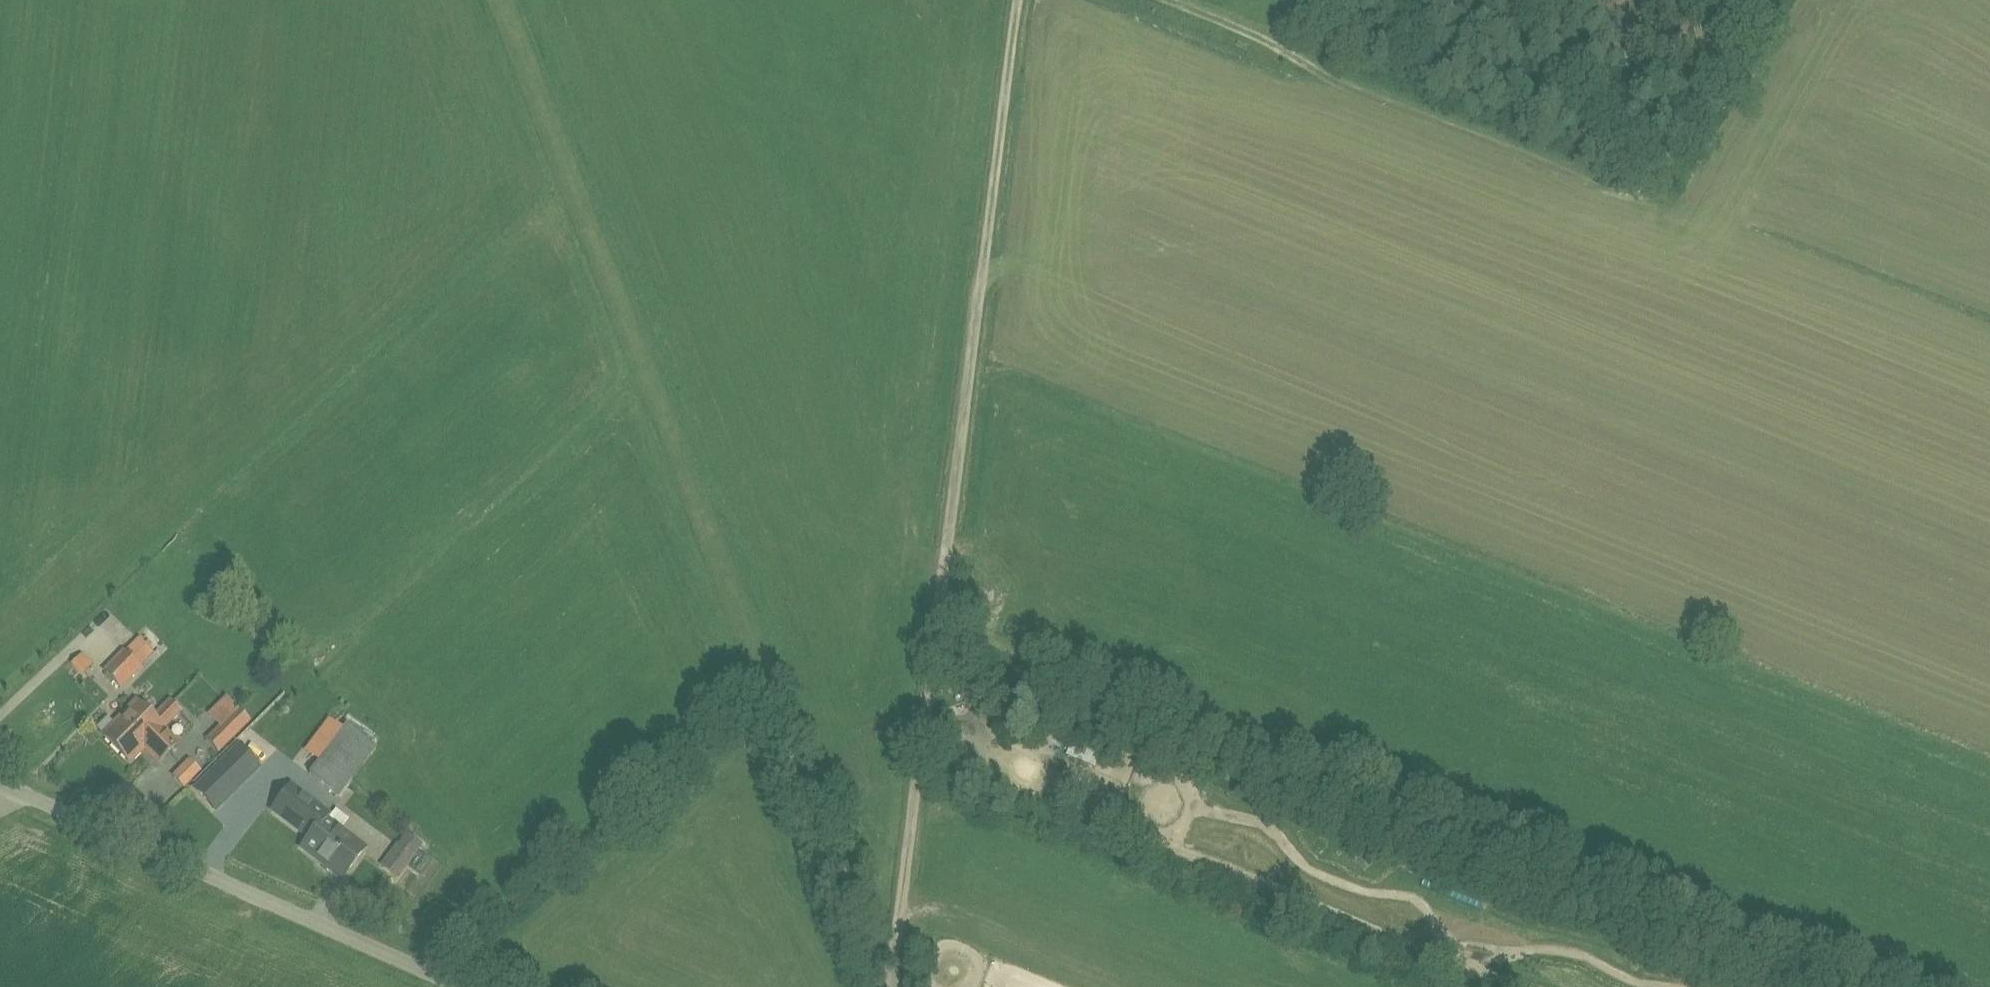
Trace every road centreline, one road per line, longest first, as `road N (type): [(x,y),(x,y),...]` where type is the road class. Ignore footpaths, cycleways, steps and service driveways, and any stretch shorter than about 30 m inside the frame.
road 1 (track): [(493,0),(856,920),(891,985)]
road 2 (track): [(1017,0),(891,986)]
road 3 (track): [(1764,0),(1713,61),(1659,173),(1633,191),(1340,82),(1301,58)]
road 4 (unclassified): [(461,986),(0,782)]
road 5 (track): [(1168,0),(1301,58)]

